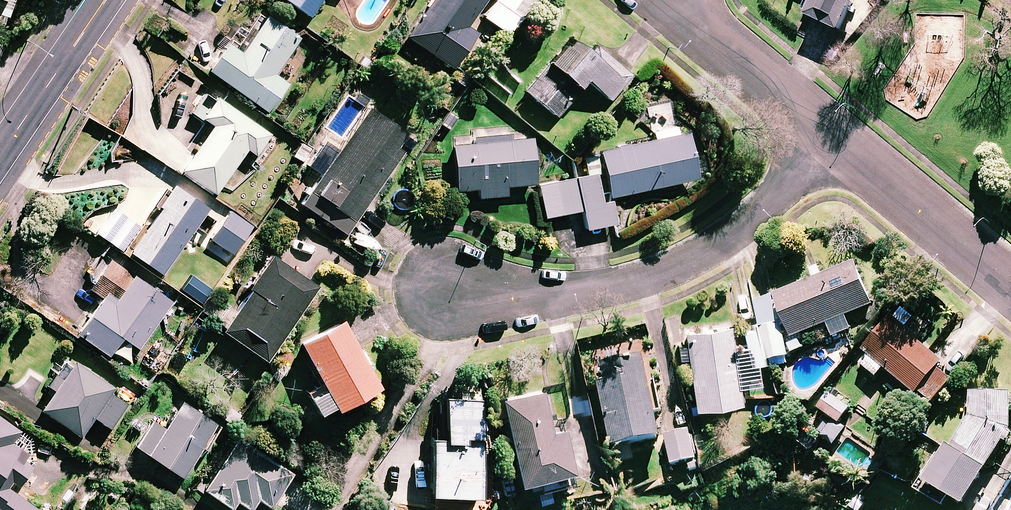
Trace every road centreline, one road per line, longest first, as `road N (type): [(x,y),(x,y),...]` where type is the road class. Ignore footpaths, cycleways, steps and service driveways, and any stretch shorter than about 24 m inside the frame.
road 1 (residential): [(433,285),(560,294),(660,273),(751,217),(837,131)]
road 2 (residential): [(1010,278),(837,131)]
road 3 (residential): [(837,131),(673,0)]
road 4 (secondary): [(104,0),(0,151)]

